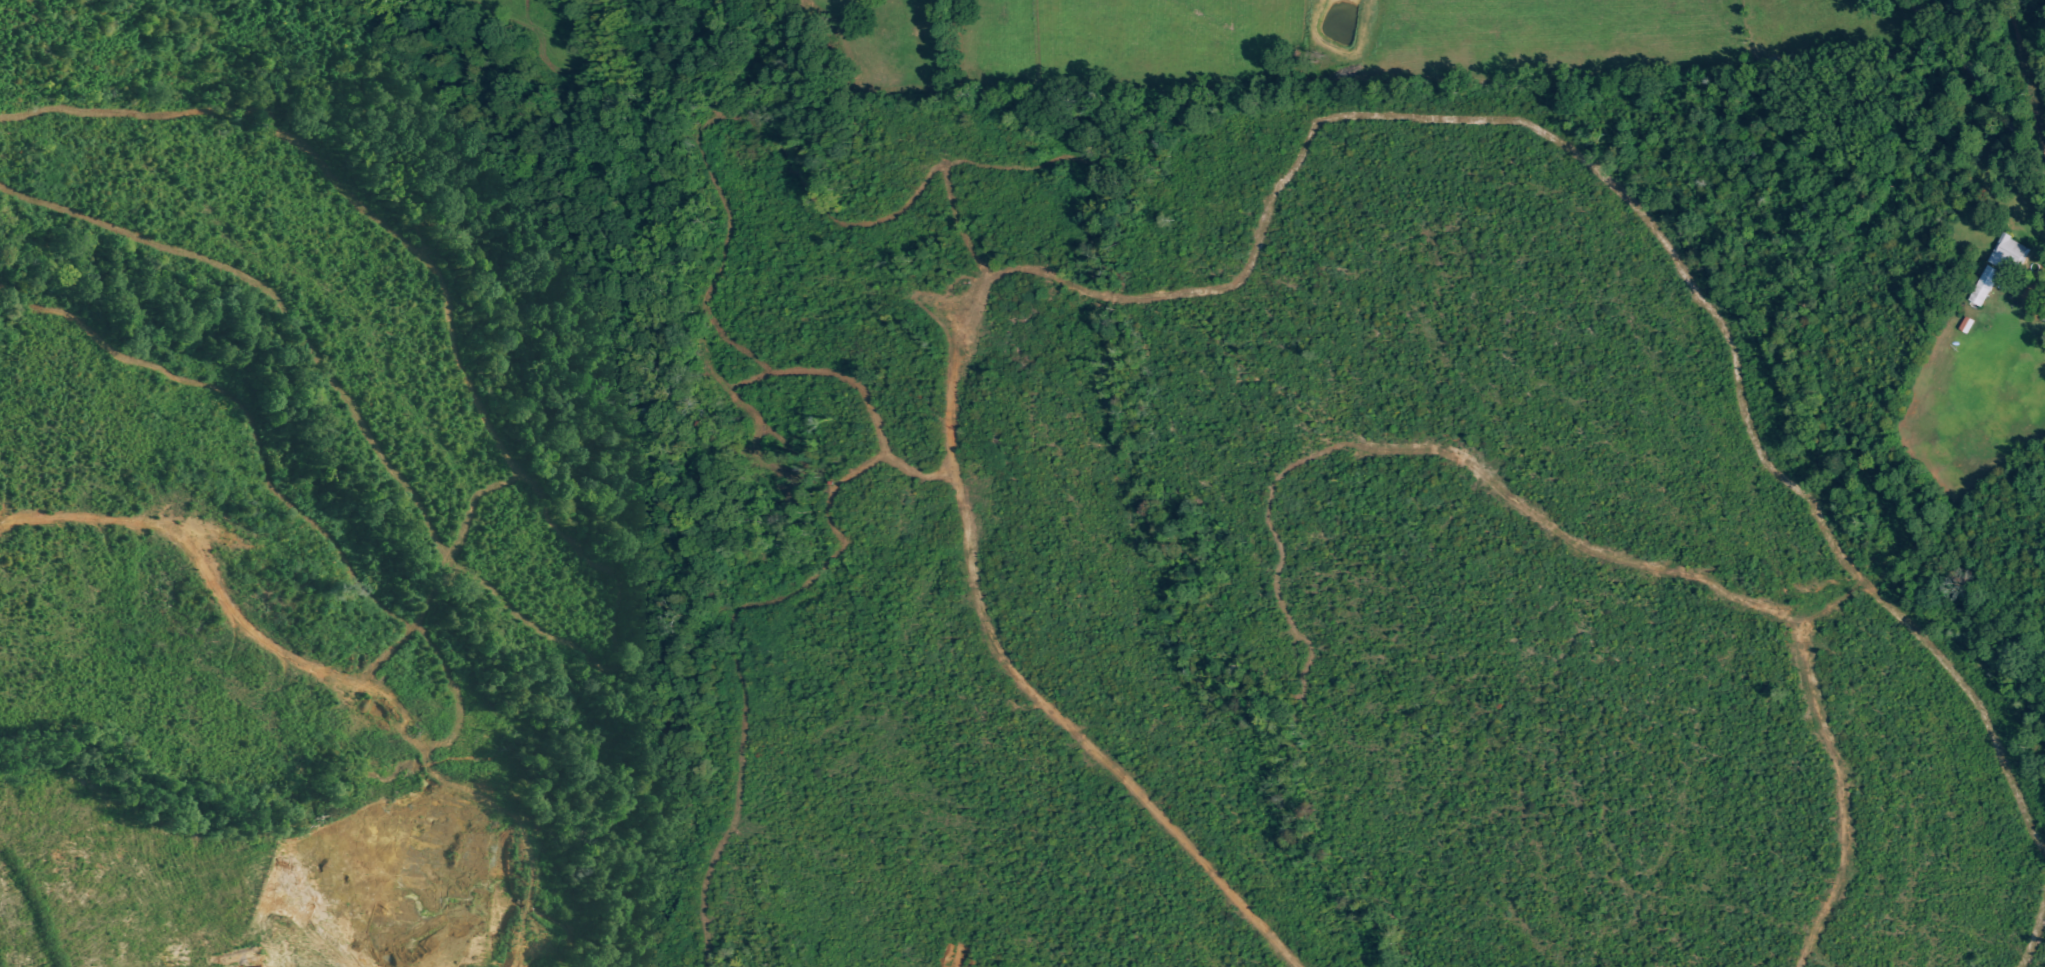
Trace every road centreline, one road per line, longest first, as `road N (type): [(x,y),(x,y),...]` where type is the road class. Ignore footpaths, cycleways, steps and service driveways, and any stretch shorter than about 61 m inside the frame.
road 1 (residential): [(1272,966),(1106,771)]
road 2 (residential): [(2044,197),(1912,0)]

